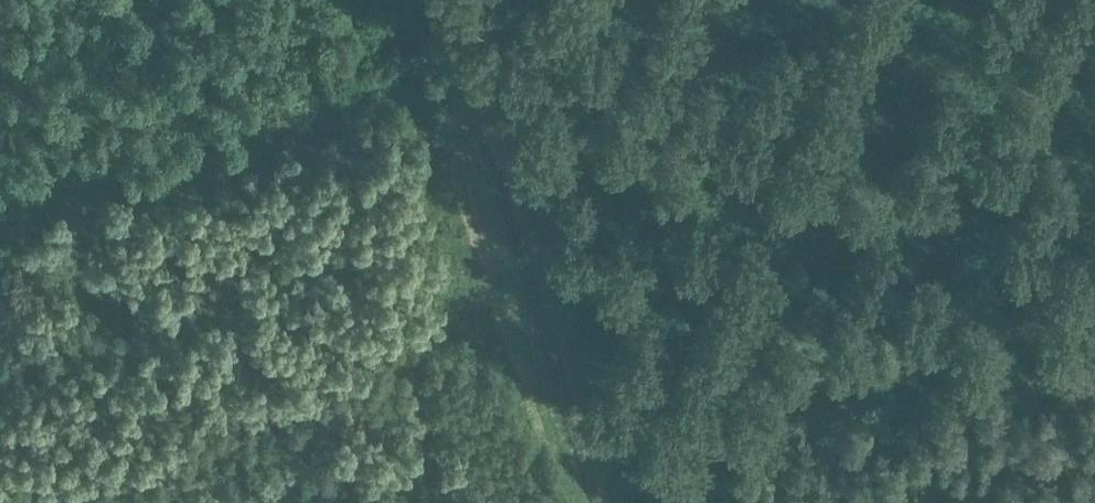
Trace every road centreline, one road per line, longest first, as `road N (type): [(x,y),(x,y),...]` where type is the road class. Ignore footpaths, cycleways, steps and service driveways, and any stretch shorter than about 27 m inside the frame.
road 1 (track): [(625,502),(477,0)]

